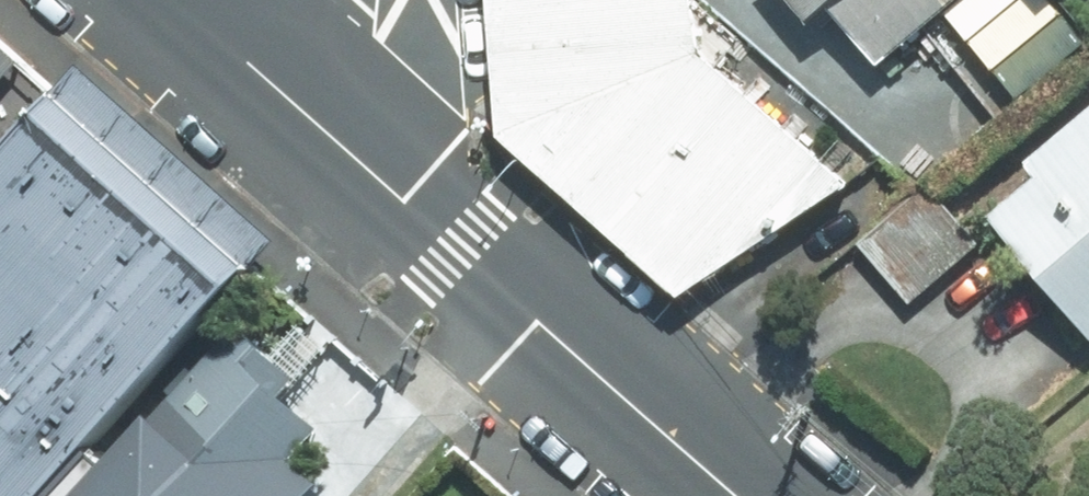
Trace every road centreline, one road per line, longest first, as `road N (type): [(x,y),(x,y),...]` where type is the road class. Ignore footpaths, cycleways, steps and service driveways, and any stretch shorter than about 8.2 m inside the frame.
road 1 (tertiary): [(250,61),(739,495)]

